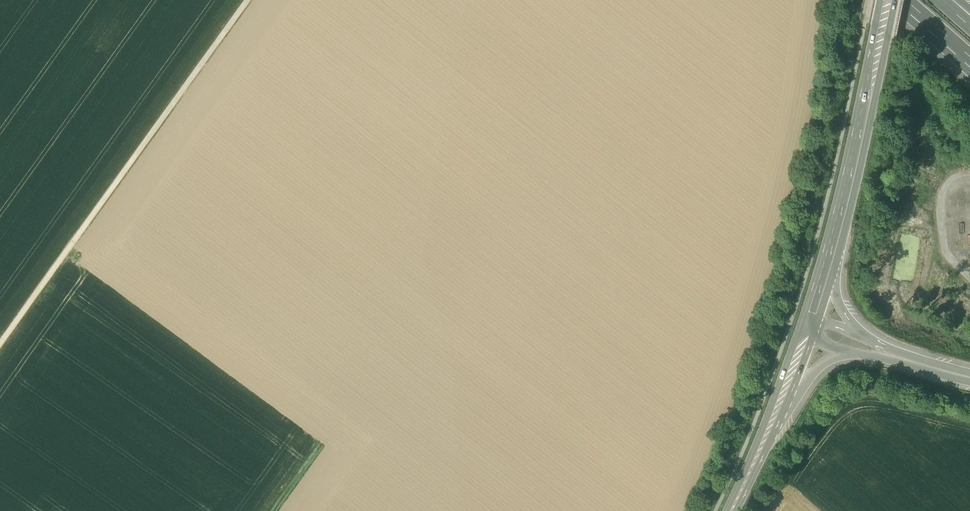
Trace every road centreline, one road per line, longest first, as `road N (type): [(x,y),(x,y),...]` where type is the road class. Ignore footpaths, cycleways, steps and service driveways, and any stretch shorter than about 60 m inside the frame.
road 1 (track): [(0,342),(247,0)]
road 2 (secondary): [(830,260),(888,0)]

